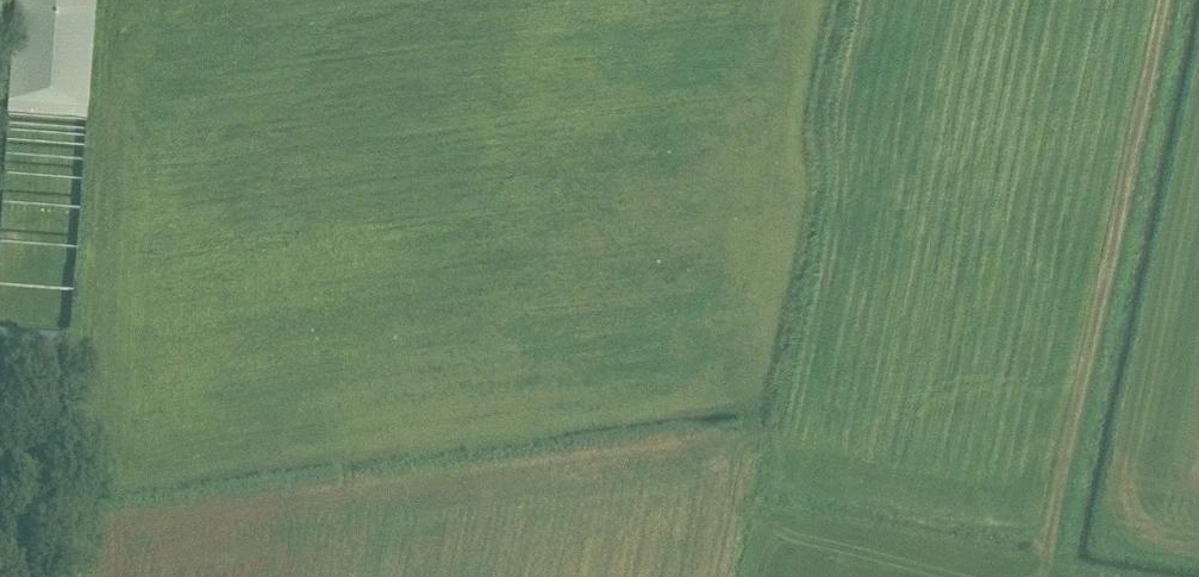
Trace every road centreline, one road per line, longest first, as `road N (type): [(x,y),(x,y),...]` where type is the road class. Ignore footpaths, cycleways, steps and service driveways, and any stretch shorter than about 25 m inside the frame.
road 1 (track): [(1071,482),(995,512),(781,438),(450,482)]
road 2 (track): [(1071,482),(1171,0)]

